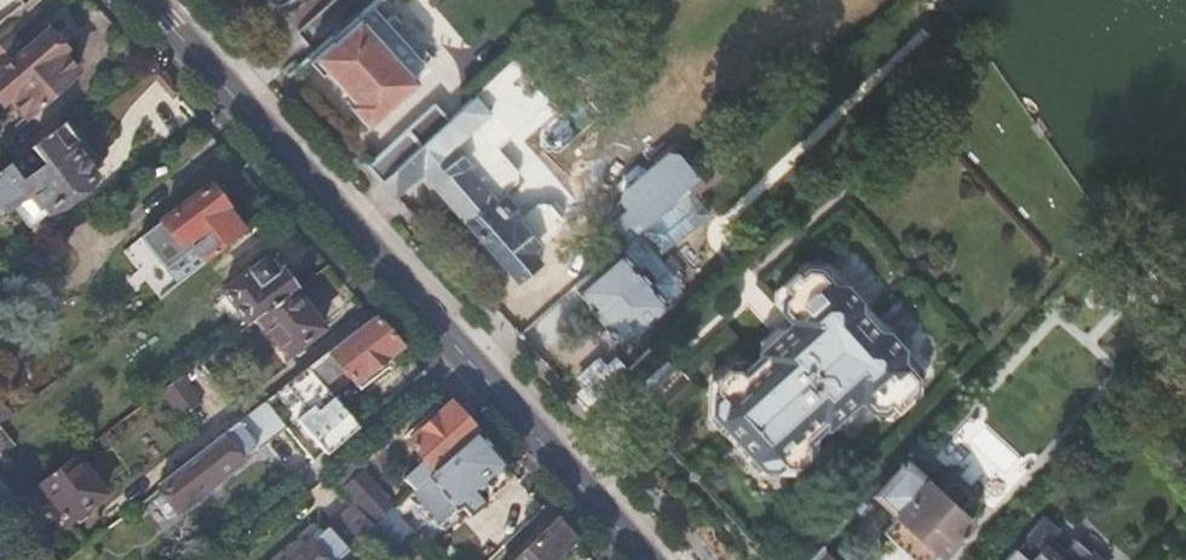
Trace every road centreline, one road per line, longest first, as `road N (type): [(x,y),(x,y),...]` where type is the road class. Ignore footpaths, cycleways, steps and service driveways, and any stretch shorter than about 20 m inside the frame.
road 1 (tertiary): [(647,559),(148,0)]

